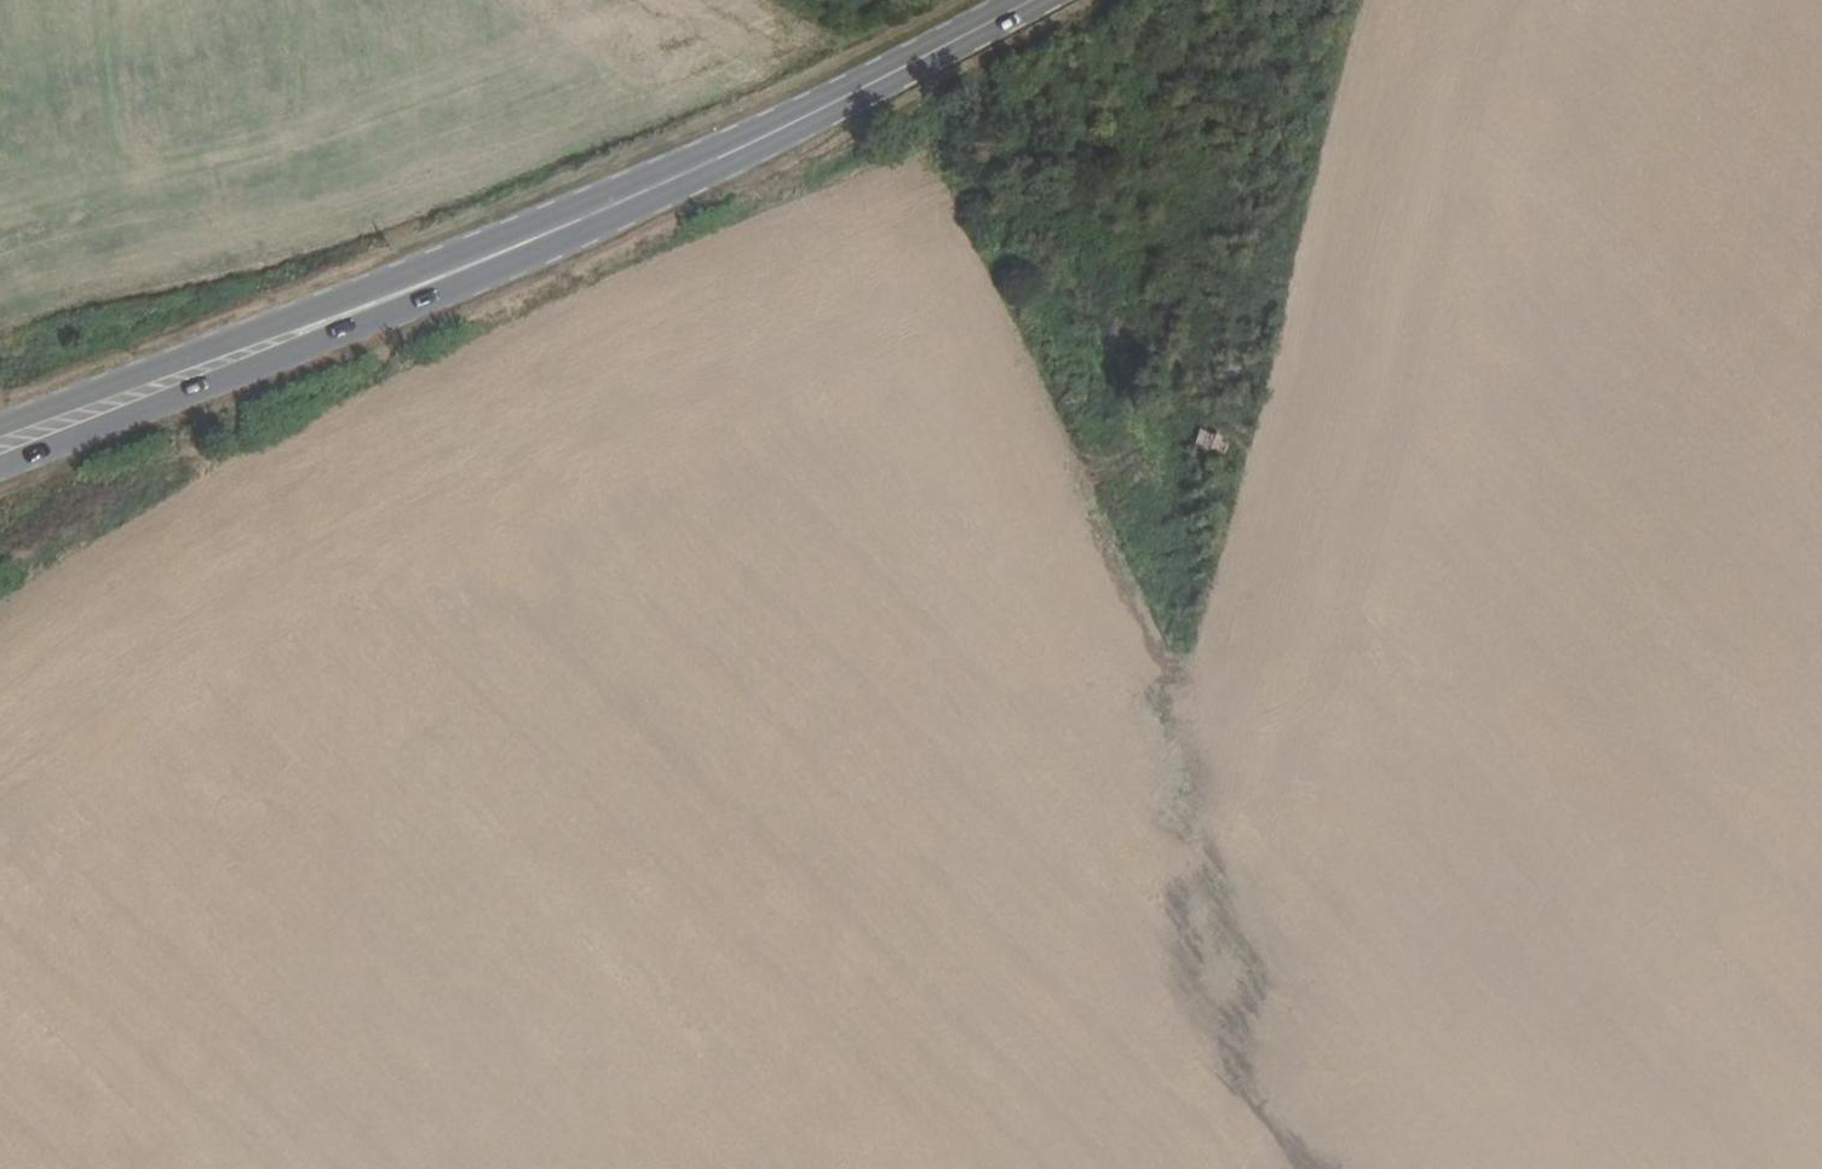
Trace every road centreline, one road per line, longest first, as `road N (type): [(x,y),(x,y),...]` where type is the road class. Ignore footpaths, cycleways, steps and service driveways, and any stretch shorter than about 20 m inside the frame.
road 1 (tertiary): [(474,263),(756,144),(1037,0)]
road 2 (tertiary): [(0,473),(357,323),(474,263)]
road 3 (tertiary): [(474,263),(0,430)]

